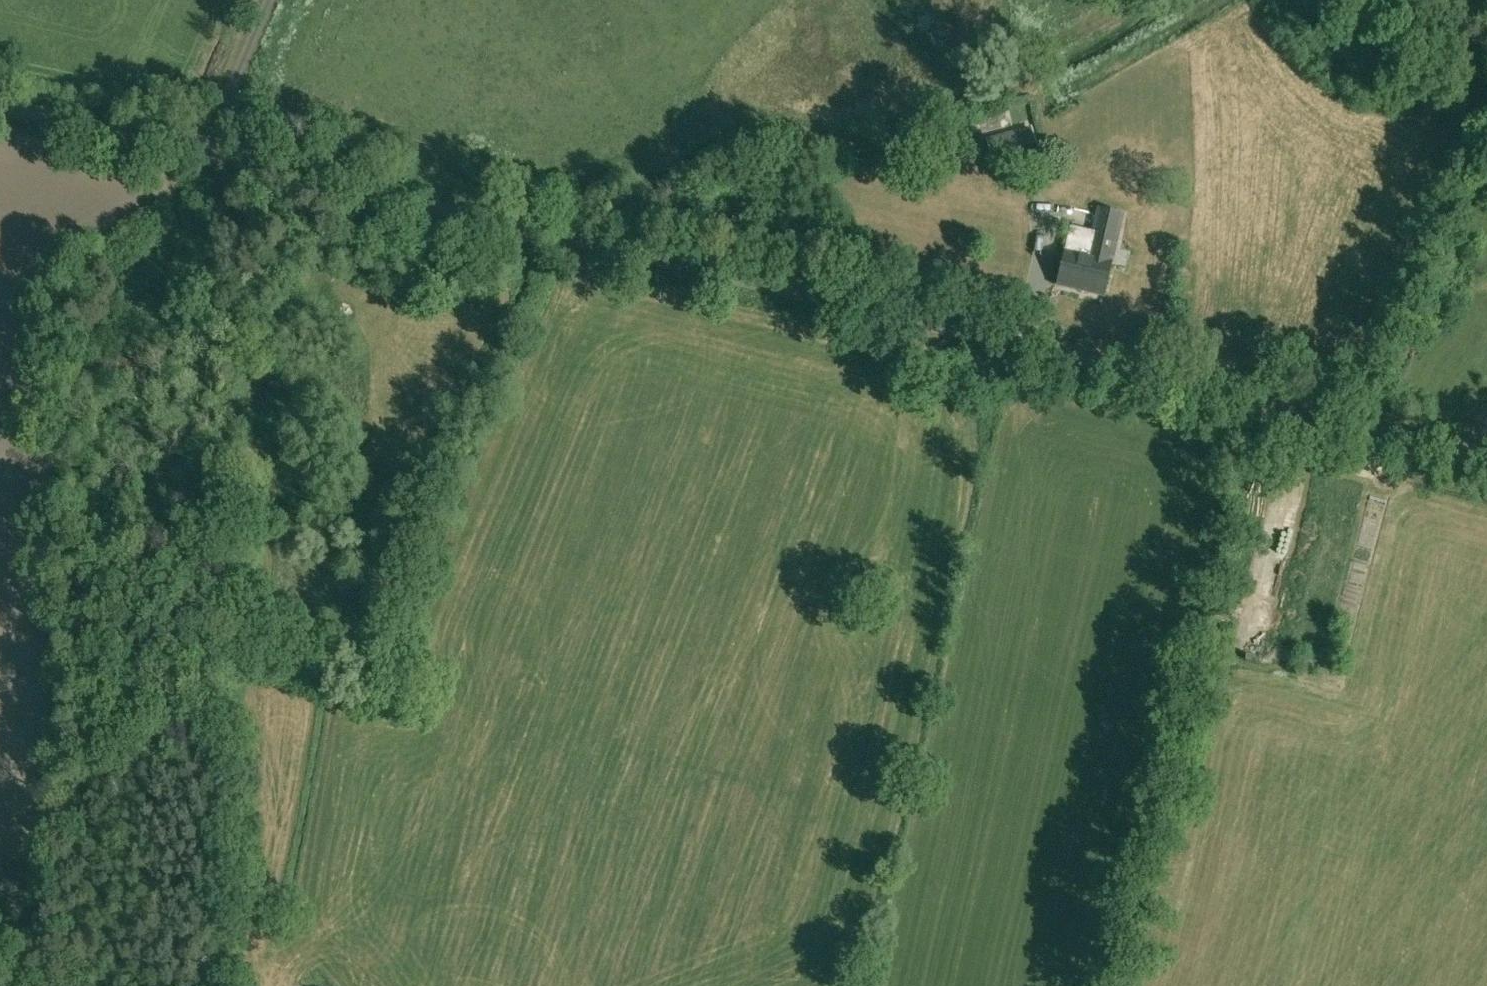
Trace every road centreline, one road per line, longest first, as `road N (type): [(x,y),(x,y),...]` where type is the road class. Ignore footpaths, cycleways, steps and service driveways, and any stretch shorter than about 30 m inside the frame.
road 1 (unclassified): [(1486,455),(0,106)]

